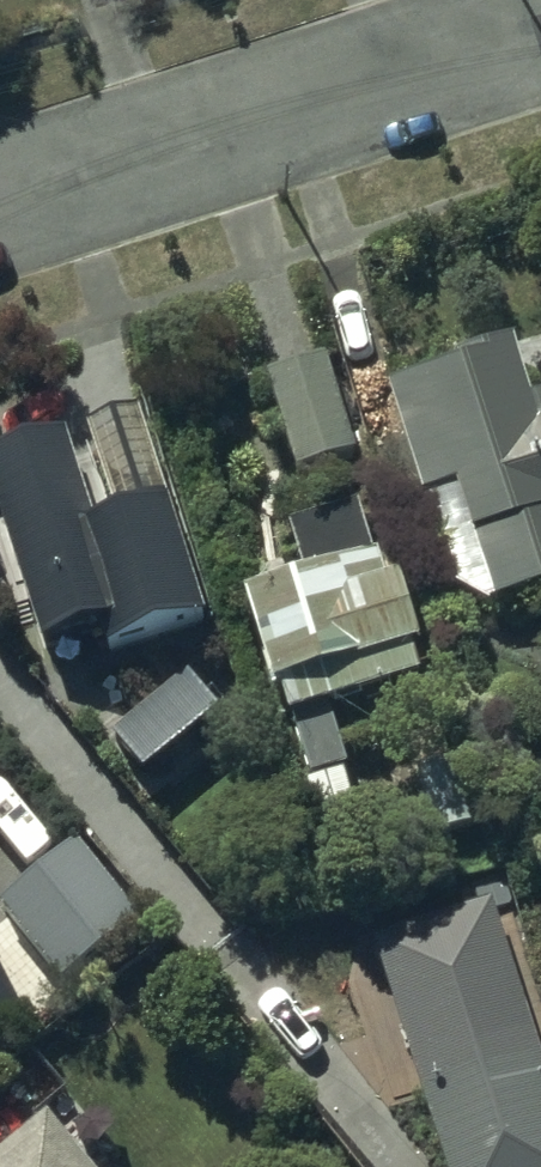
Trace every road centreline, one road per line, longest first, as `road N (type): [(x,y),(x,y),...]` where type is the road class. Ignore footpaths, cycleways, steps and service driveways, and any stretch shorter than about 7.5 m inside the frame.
road 1 (residential): [(540,27),(0,201)]

